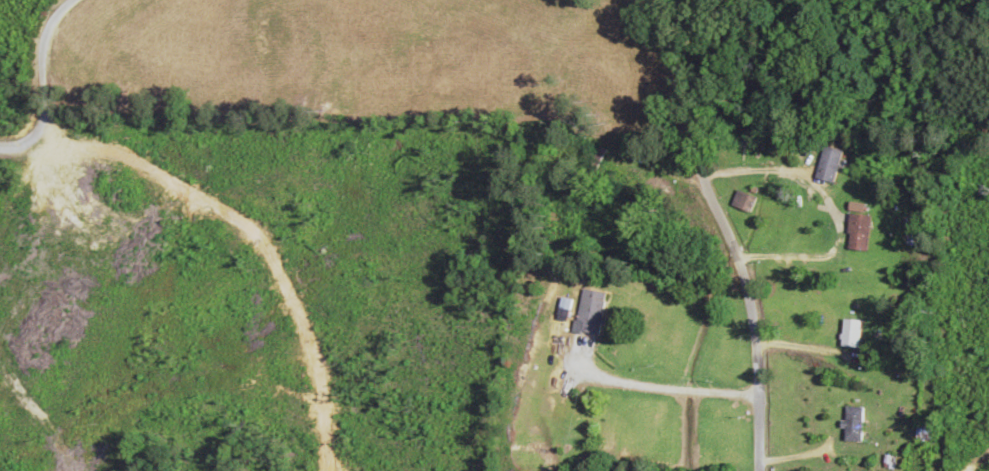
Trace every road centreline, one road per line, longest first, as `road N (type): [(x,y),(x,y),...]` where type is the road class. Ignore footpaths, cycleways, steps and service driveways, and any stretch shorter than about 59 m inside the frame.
road 1 (residential): [(756,470),(759,392),(739,268),(688,175),(654,0)]
road 2 (residential): [(90,0),(37,98),(0,146)]

